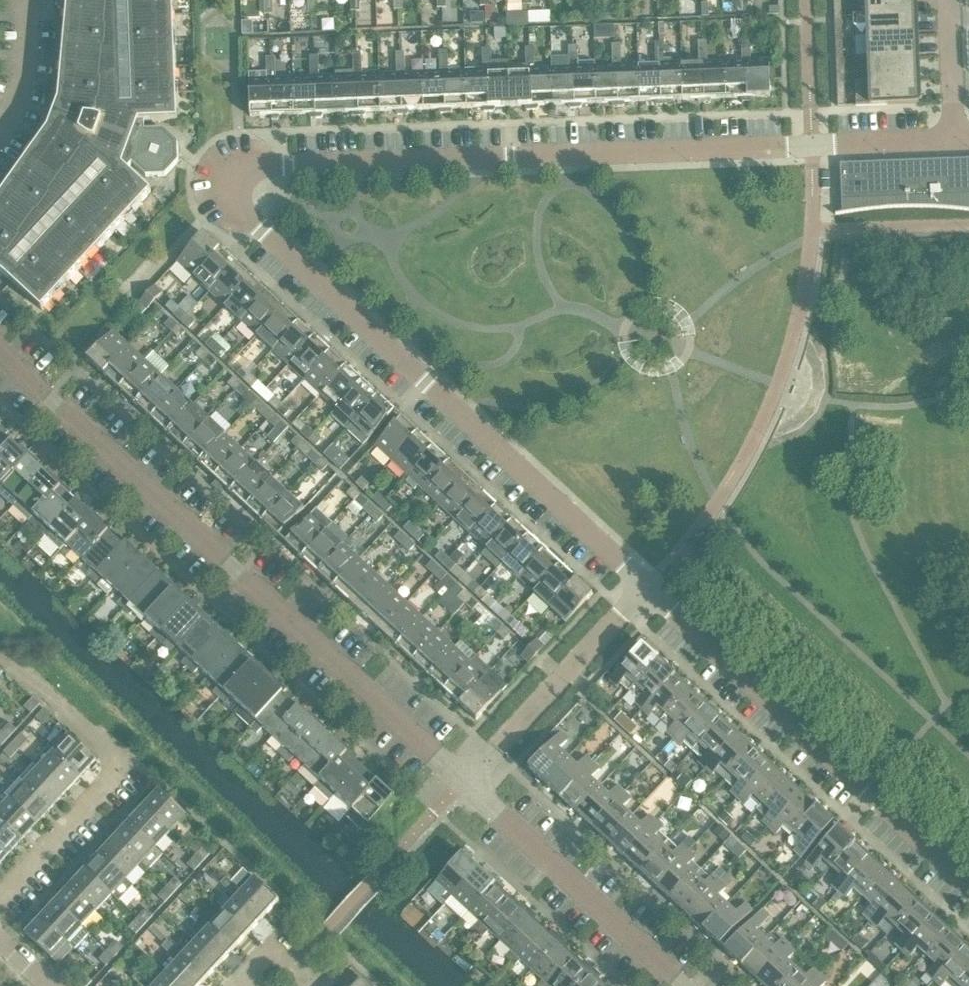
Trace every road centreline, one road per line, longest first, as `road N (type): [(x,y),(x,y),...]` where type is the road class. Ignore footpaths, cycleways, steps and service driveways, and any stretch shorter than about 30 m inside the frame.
road 1 (residential): [(968,889),(227,202),(227,175),(254,164),(956,140)]
road 2 (residential): [(683,985),(0,351)]
road 3 (residential): [(0,914),(128,772)]
road 4 (residential): [(0,655),(128,772)]
road 5 (residential): [(0,136),(29,54),(27,0)]
road 6 (residential): [(956,140),(953,0)]

